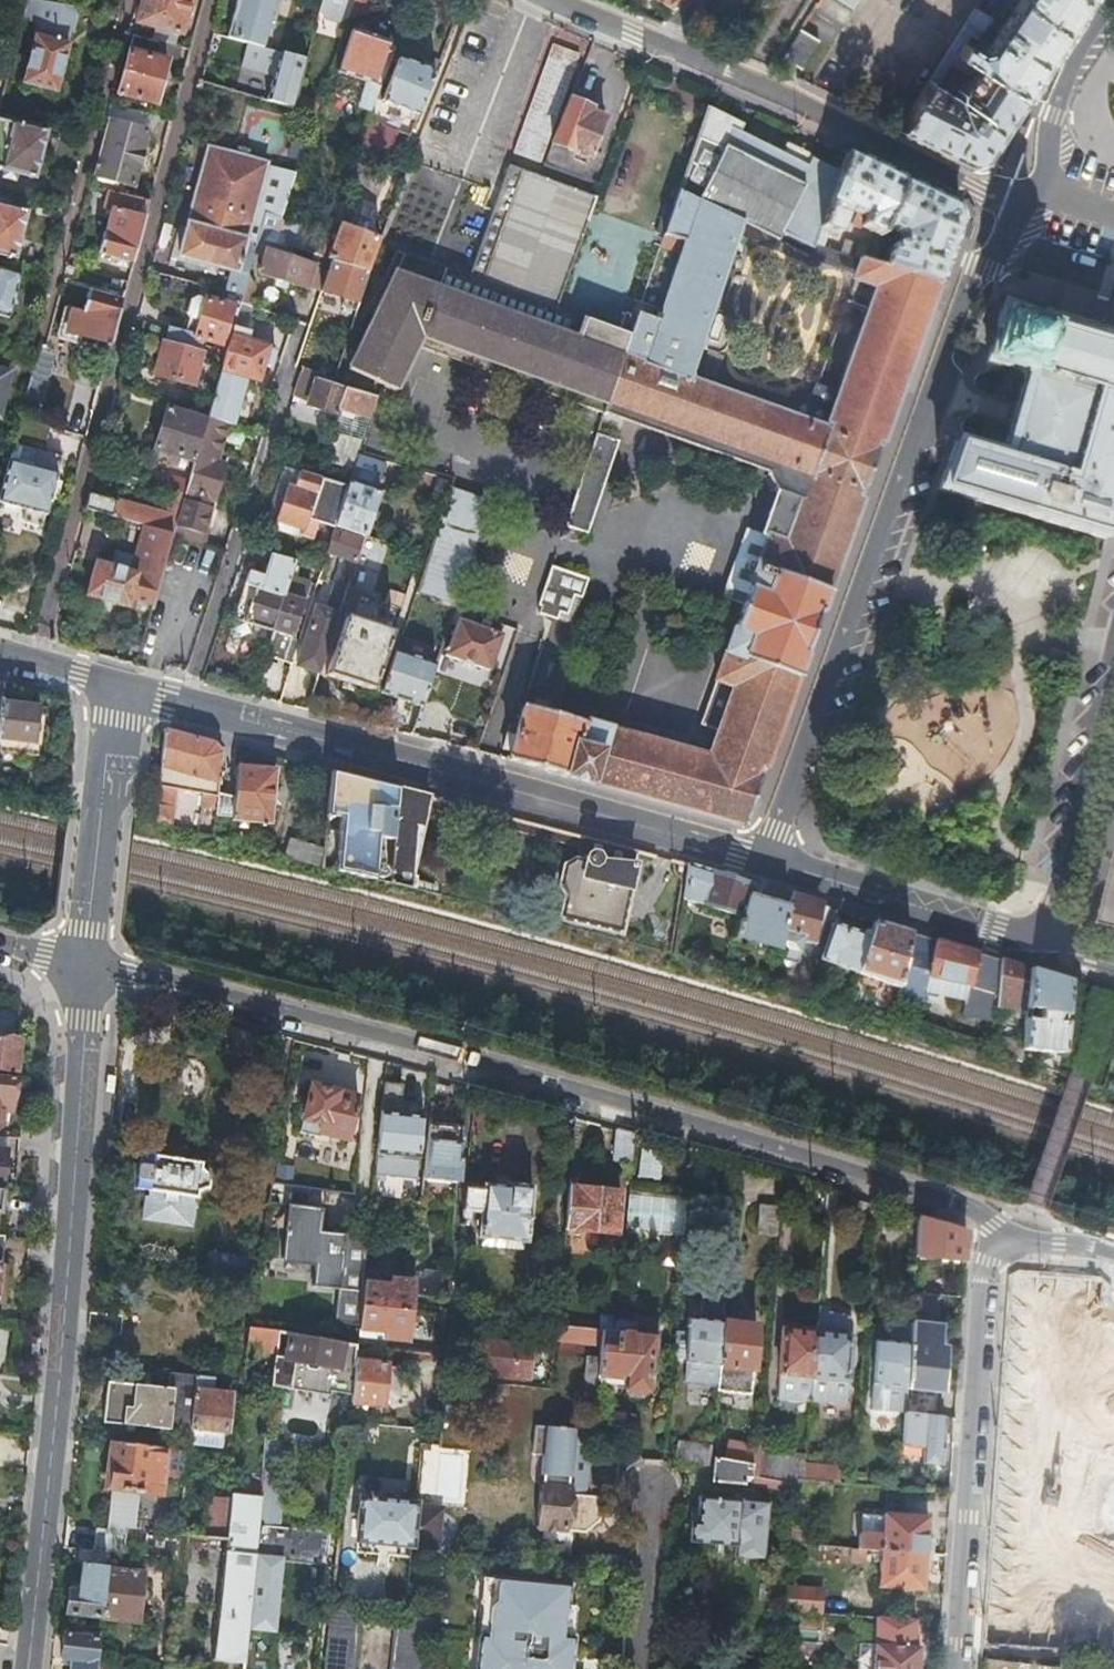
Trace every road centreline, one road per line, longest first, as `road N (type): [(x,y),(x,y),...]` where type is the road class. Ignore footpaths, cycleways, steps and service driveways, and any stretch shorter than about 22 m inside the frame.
road 1 (residential): [(89,965),(368,1032),(967,1205),(1008,1241)]
road 2 (residential): [(26,1668),(58,1397),(89,965)]
road 3 (residential): [(767,861),(114,686)]
road 4 (residential): [(767,861),(968,285),(1001,245)]
road 5 (residential): [(554,0),(1020,203)]
road 6 (residential): [(959,1668),(988,1261),(1008,1241)]
road 7 (residential): [(1051,947),(767,861)]
road 8 (residential): [(89,965),(114,686)]
road 9 (residential): [(1051,947),(1113,696)]
road 10 (residential): [(1044,189),(1063,87),(1113,1)]
road 11 (residential): [(648,1487),(635,1668)]

